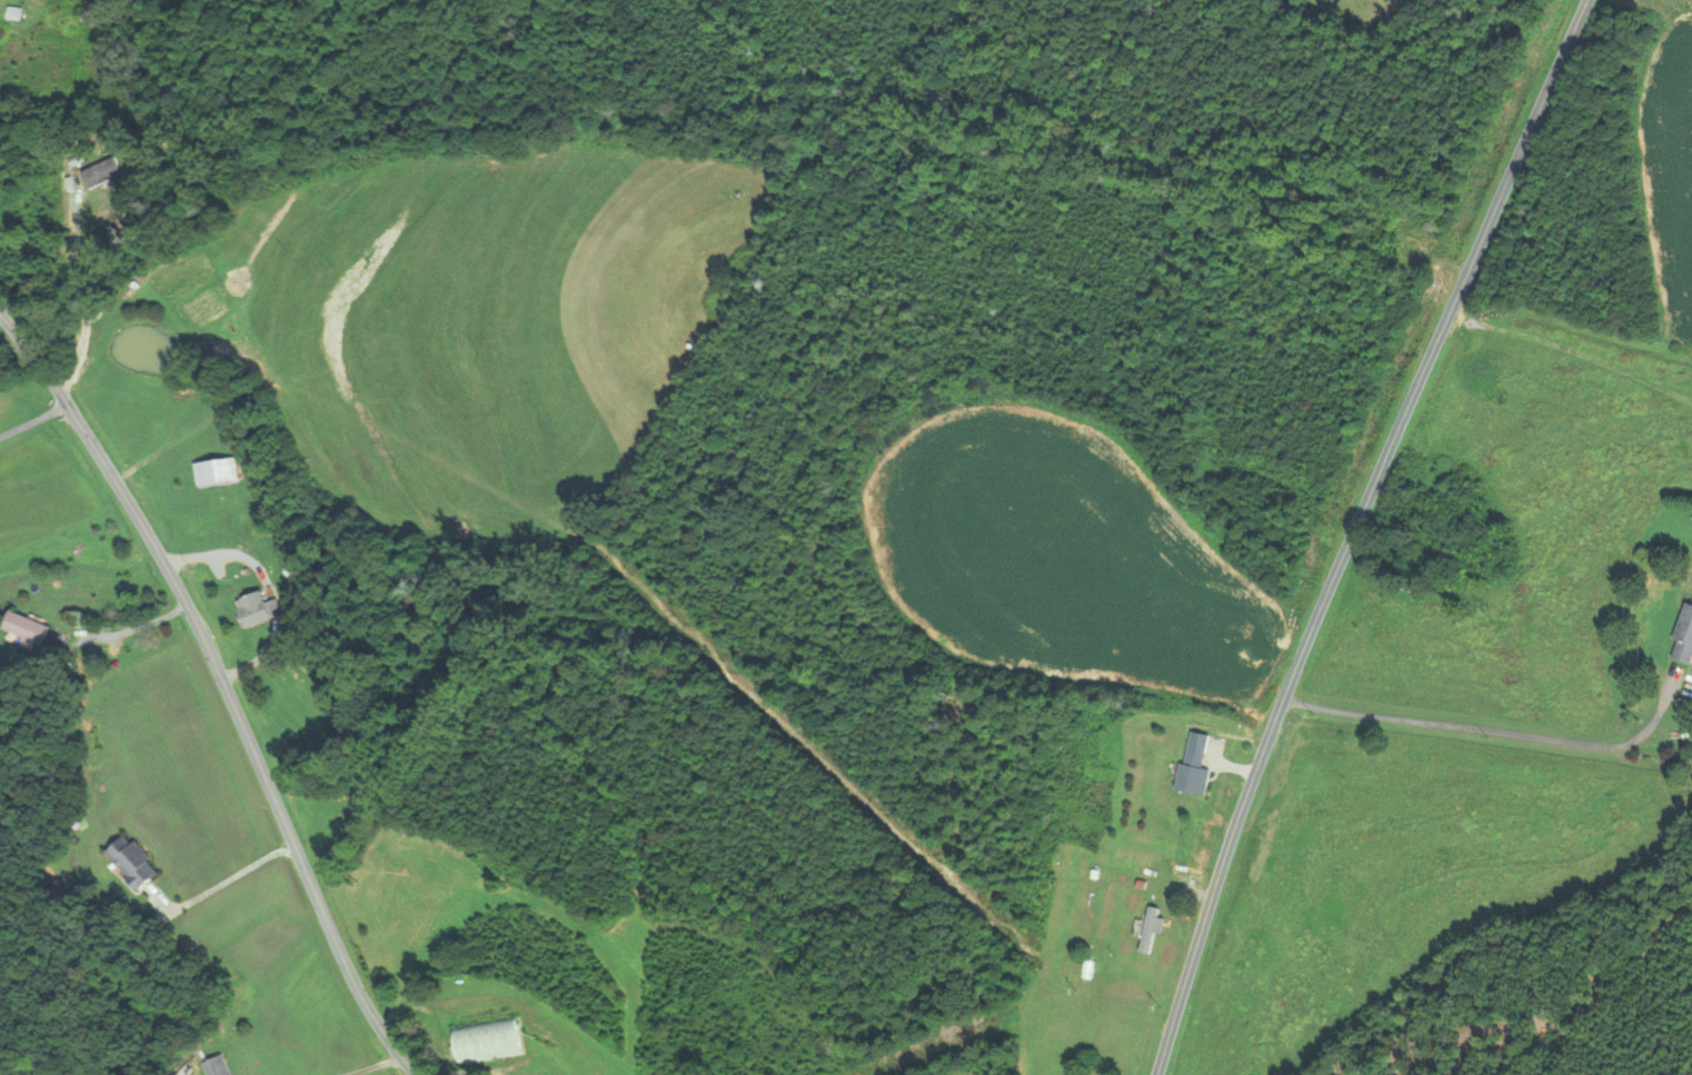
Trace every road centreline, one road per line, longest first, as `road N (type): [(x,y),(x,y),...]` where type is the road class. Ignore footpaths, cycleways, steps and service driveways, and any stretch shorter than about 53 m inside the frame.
road 1 (residential): [(1150,1074),(1290,681),(1585,0)]
road 2 (residential): [(417,1074),(347,966),(171,576),(59,390),(0,312)]

